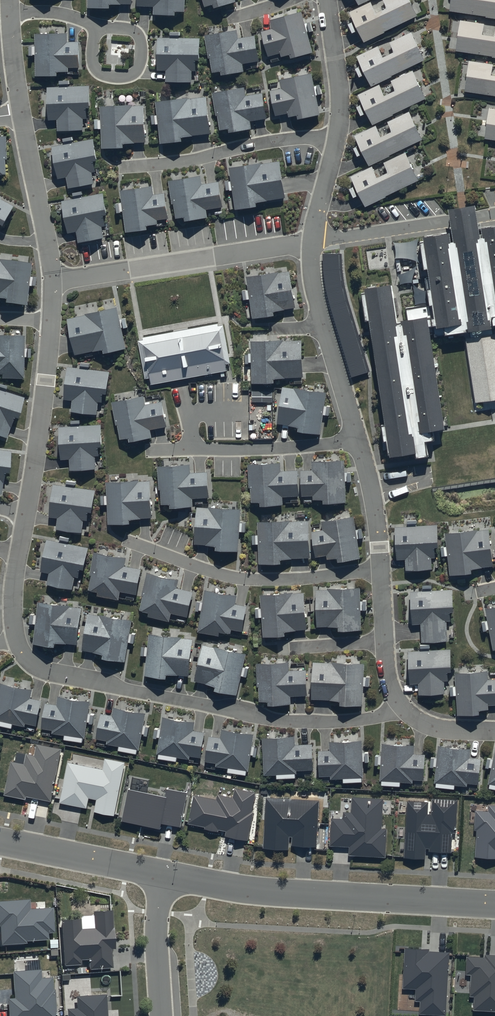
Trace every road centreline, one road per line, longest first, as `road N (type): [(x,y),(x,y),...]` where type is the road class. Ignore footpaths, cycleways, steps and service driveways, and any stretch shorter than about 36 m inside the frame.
road 1 (residential): [(17,635),(22,653),(44,671),(237,713),(338,723),(401,705)]
road 2 (residential): [(494,906),(239,890),(162,877)]
road 3 (residential): [(382,570),(253,580),(125,540)]
road 4 (residential): [(313,241),(54,281)]
road 5 (residential): [(336,143),(295,139),(177,164),(114,167)]
road 6 (residential): [(357,439),(146,451)]
road 7 (residential): [(357,439),(314,298),(313,241)]
road 8 (residential): [(52,321),(27,514)]
road 9 (residential): [(494,214),(313,241)]
road 10 (residential): [(21,114),(54,281)]
road 11 (residential): [(162,877),(0,844)]
road 12 (residential): [(336,143),(341,93),(328,0)]
road 13 (residential): [(103,27),(95,34),(93,64),(127,77),(141,64),(142,43),(126,28)]
road 14 (residential): [(162,877),(161,1015)]
road 15 (residential): [(382,570),(357,439)]
road 16 (residential): [(27,514),(13,584),(17,635)]

